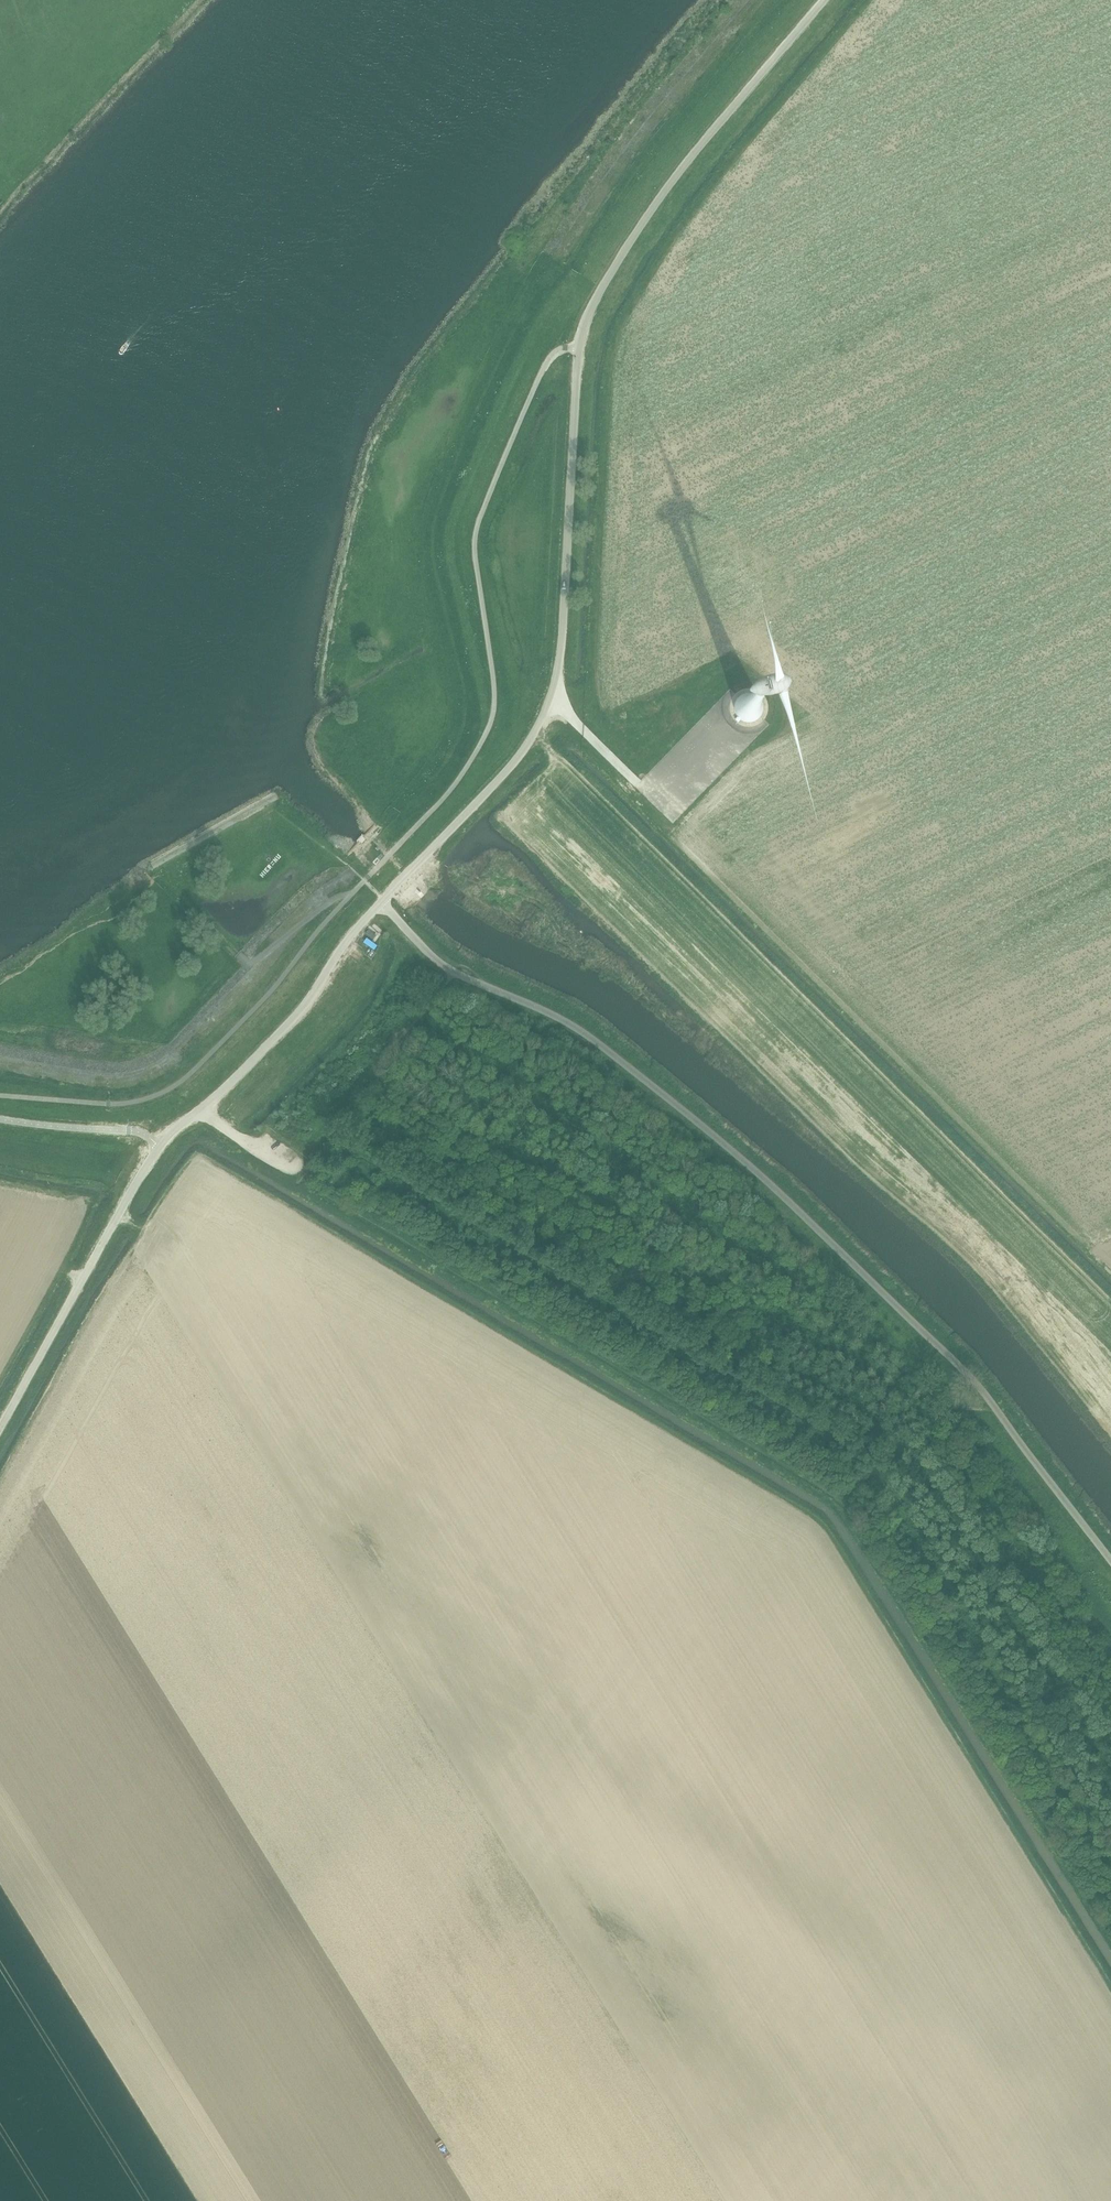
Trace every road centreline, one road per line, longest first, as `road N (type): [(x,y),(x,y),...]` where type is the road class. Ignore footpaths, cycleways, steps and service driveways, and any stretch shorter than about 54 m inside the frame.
road 1 (unclassified): [(0,1429),(151,1155),(304,1003),(355,930),(524,752),(552,696),(561,653),(587,282),(611,236),(804,0)]

